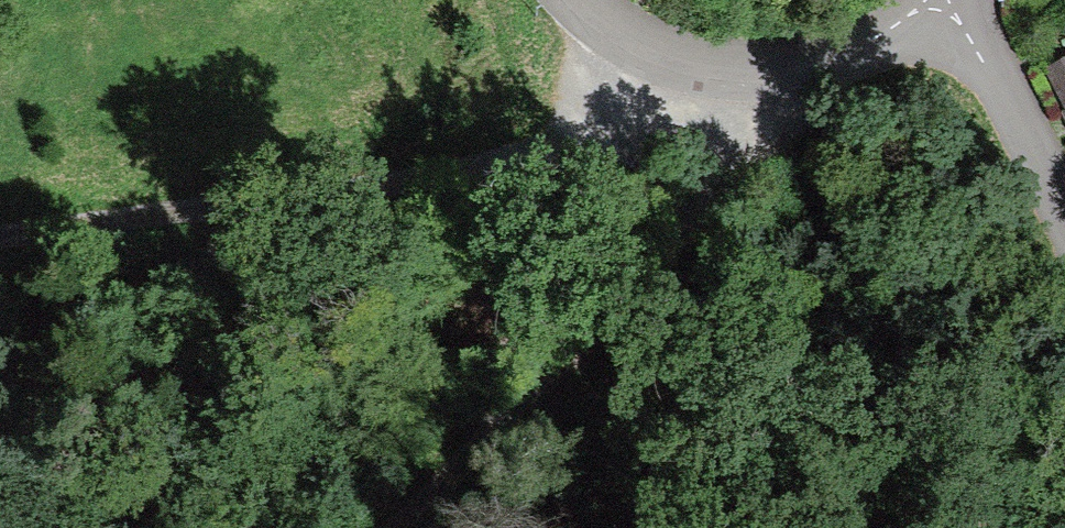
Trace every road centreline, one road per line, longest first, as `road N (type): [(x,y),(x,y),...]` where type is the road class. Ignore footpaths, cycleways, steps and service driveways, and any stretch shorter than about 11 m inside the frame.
road 1 (track): [(405,527),(697,107),(190,231),(0,257)]
road 2 (residential): [(546,0),(561,30),(697,107),(811,76),(955,20)]
road 3 (residential): [(955,20),(1064,238)]

